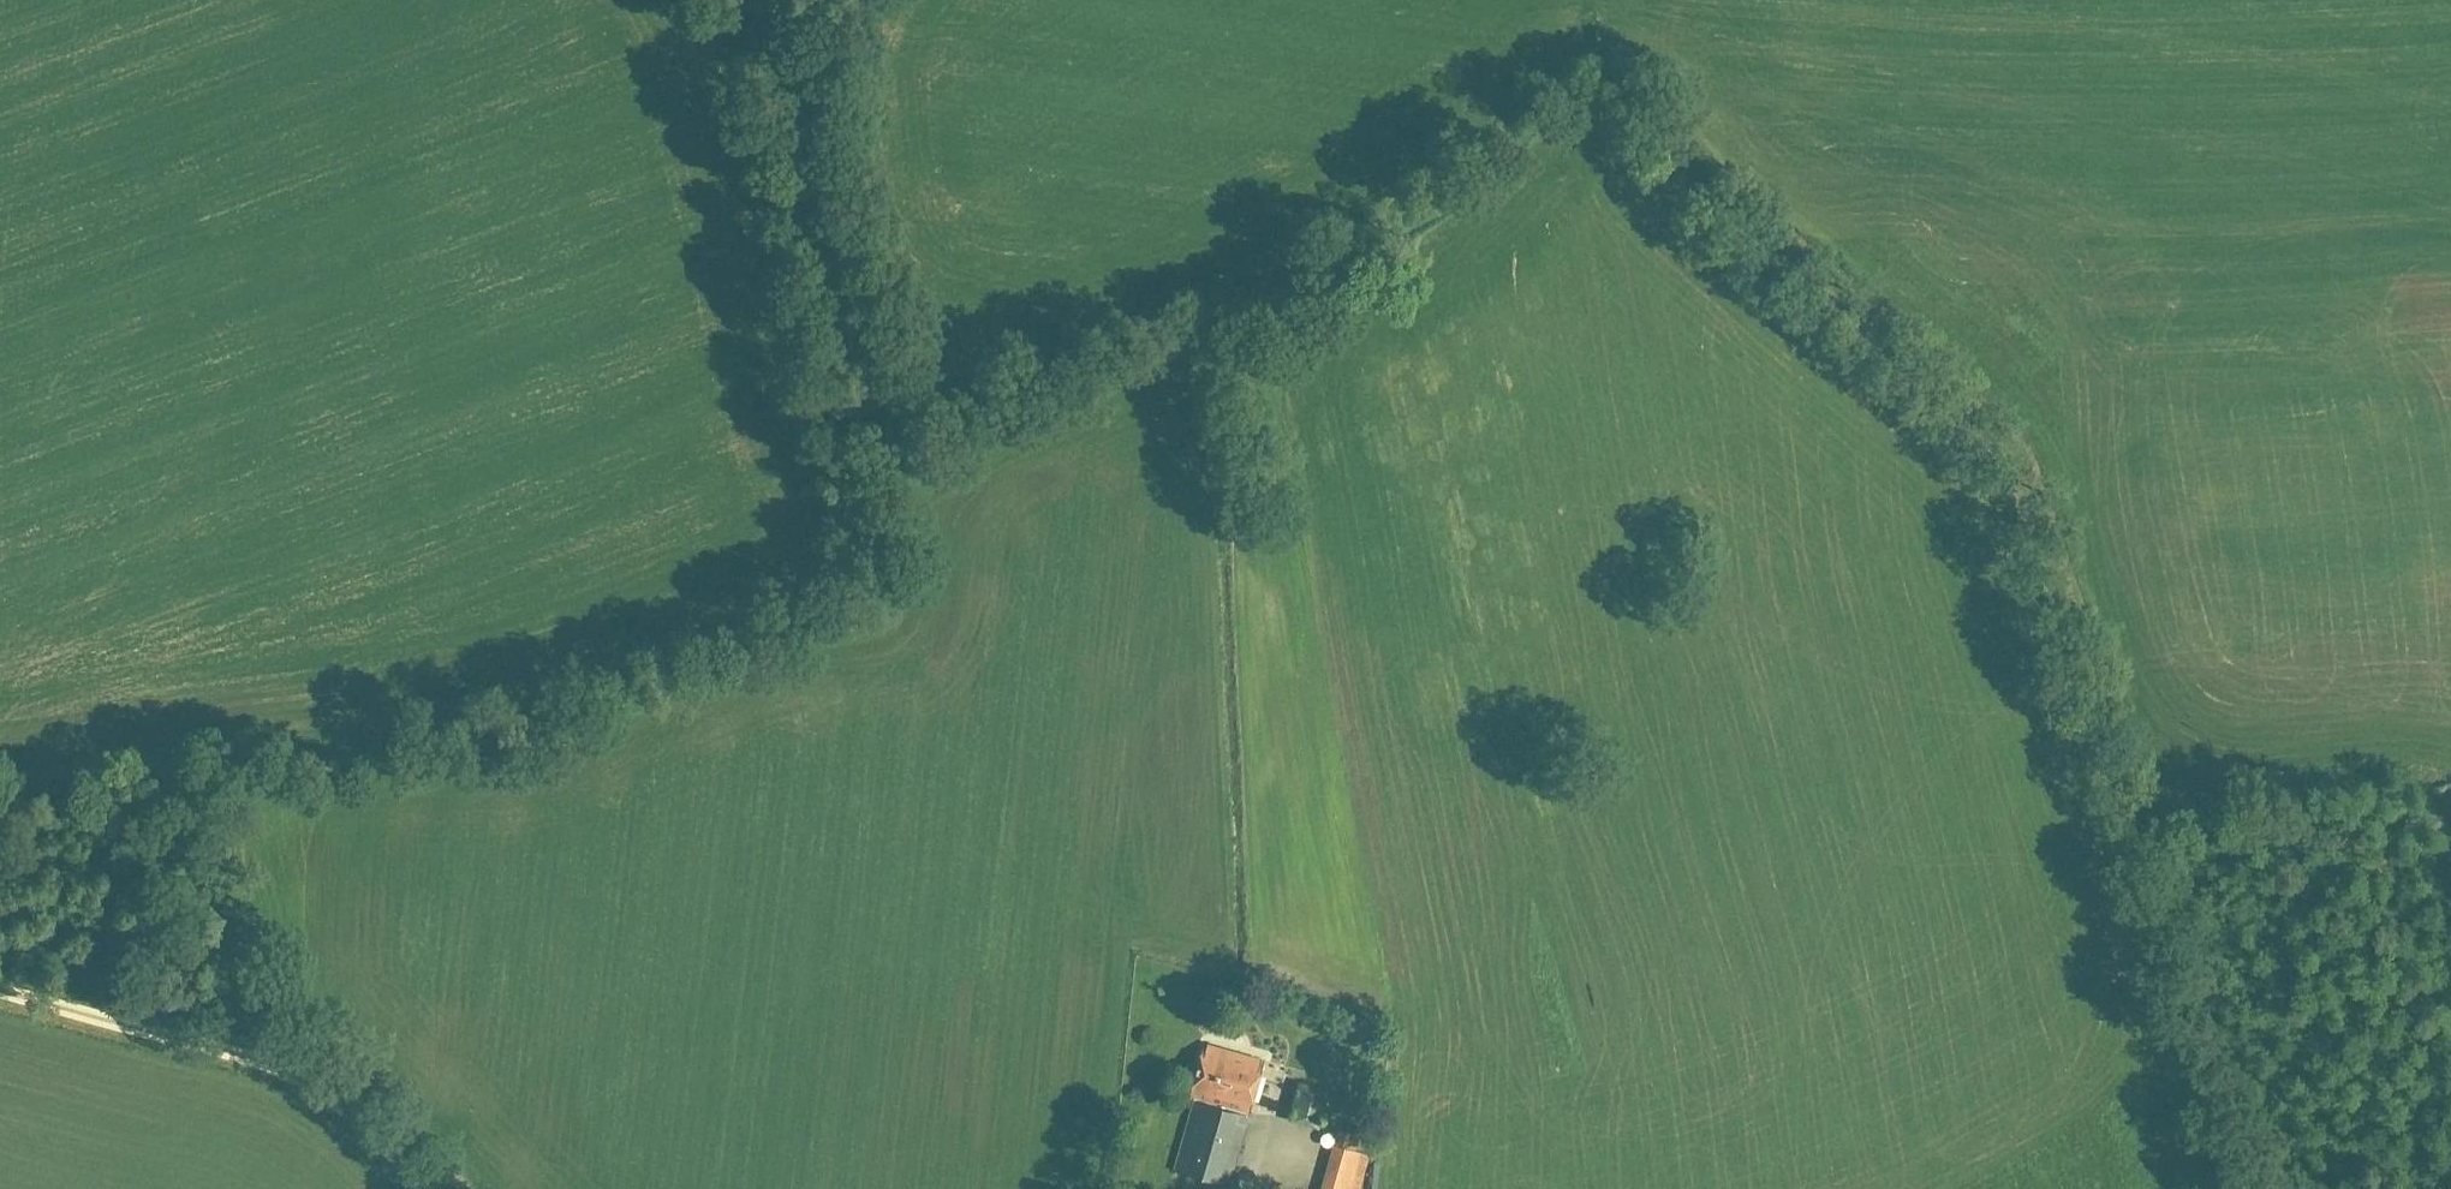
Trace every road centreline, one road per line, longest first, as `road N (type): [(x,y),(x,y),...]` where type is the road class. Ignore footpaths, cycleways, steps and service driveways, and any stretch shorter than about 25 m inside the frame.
road 1 (track): [(423,1188),(334,1095),(275,1062),(0,986)]

